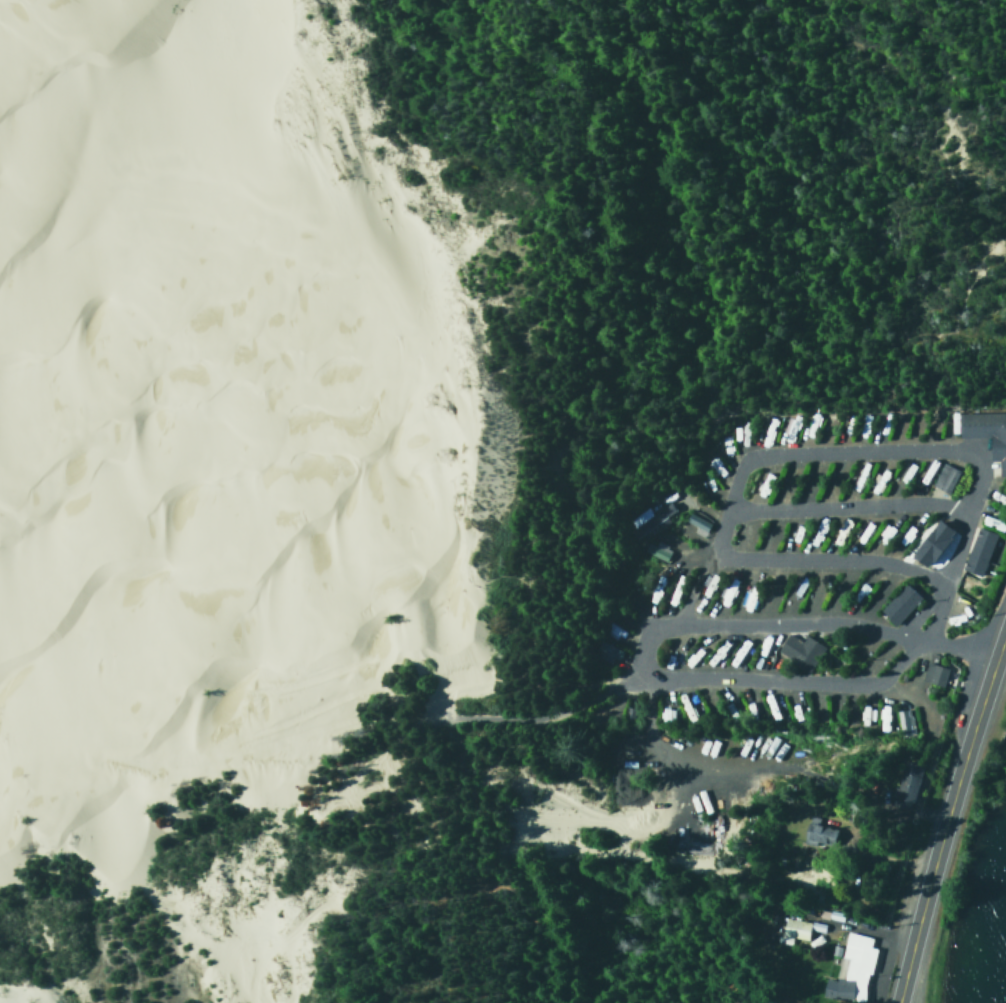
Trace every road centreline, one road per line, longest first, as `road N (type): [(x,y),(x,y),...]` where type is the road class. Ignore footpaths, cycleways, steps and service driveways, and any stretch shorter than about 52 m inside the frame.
road 1 (trunk): [(897,1002),(1005,624)]

